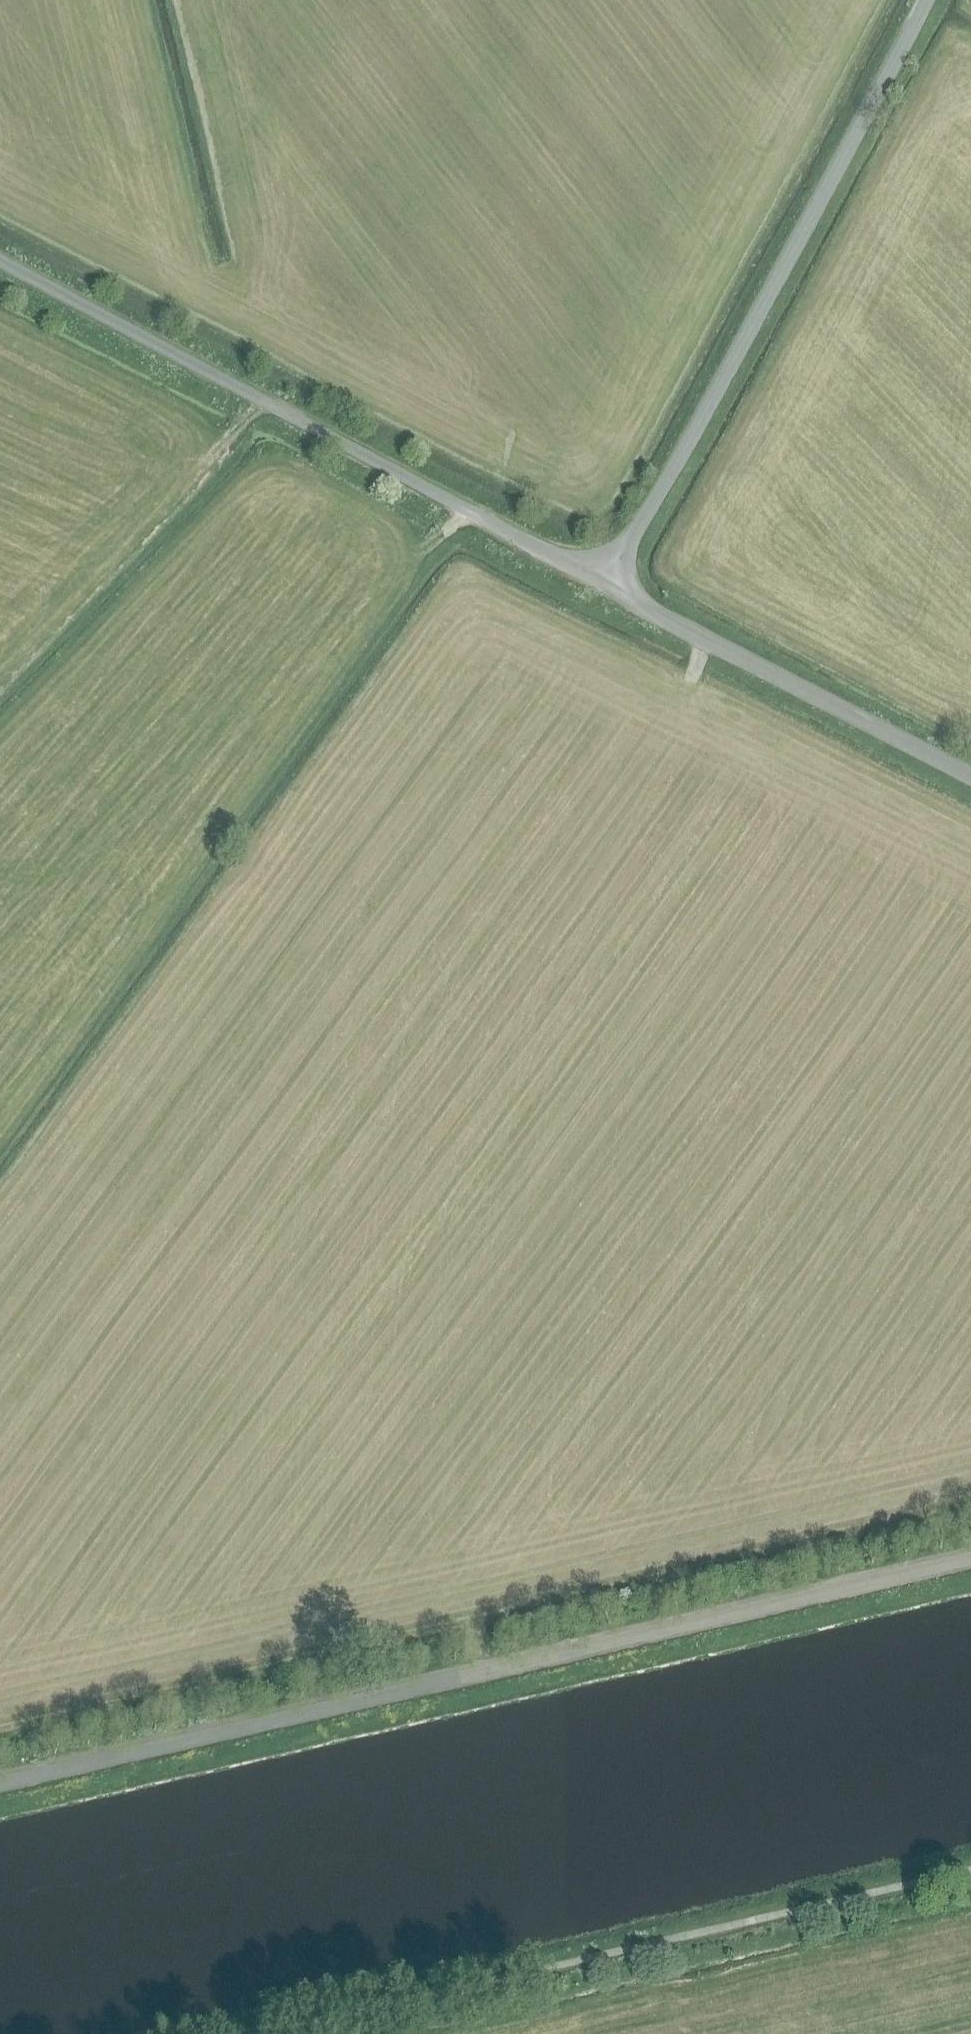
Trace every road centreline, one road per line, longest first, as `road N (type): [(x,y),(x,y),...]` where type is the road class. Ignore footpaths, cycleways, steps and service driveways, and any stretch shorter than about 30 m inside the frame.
road 1 (unclassified): [(0,1784),(970,1558)]
road 2 (unclassified): [(608,587),(0,256)]
road 3 (unclassified): [(608,587),(914,0)]
road 4 (unclassified): [(970,778),(608,587)]

